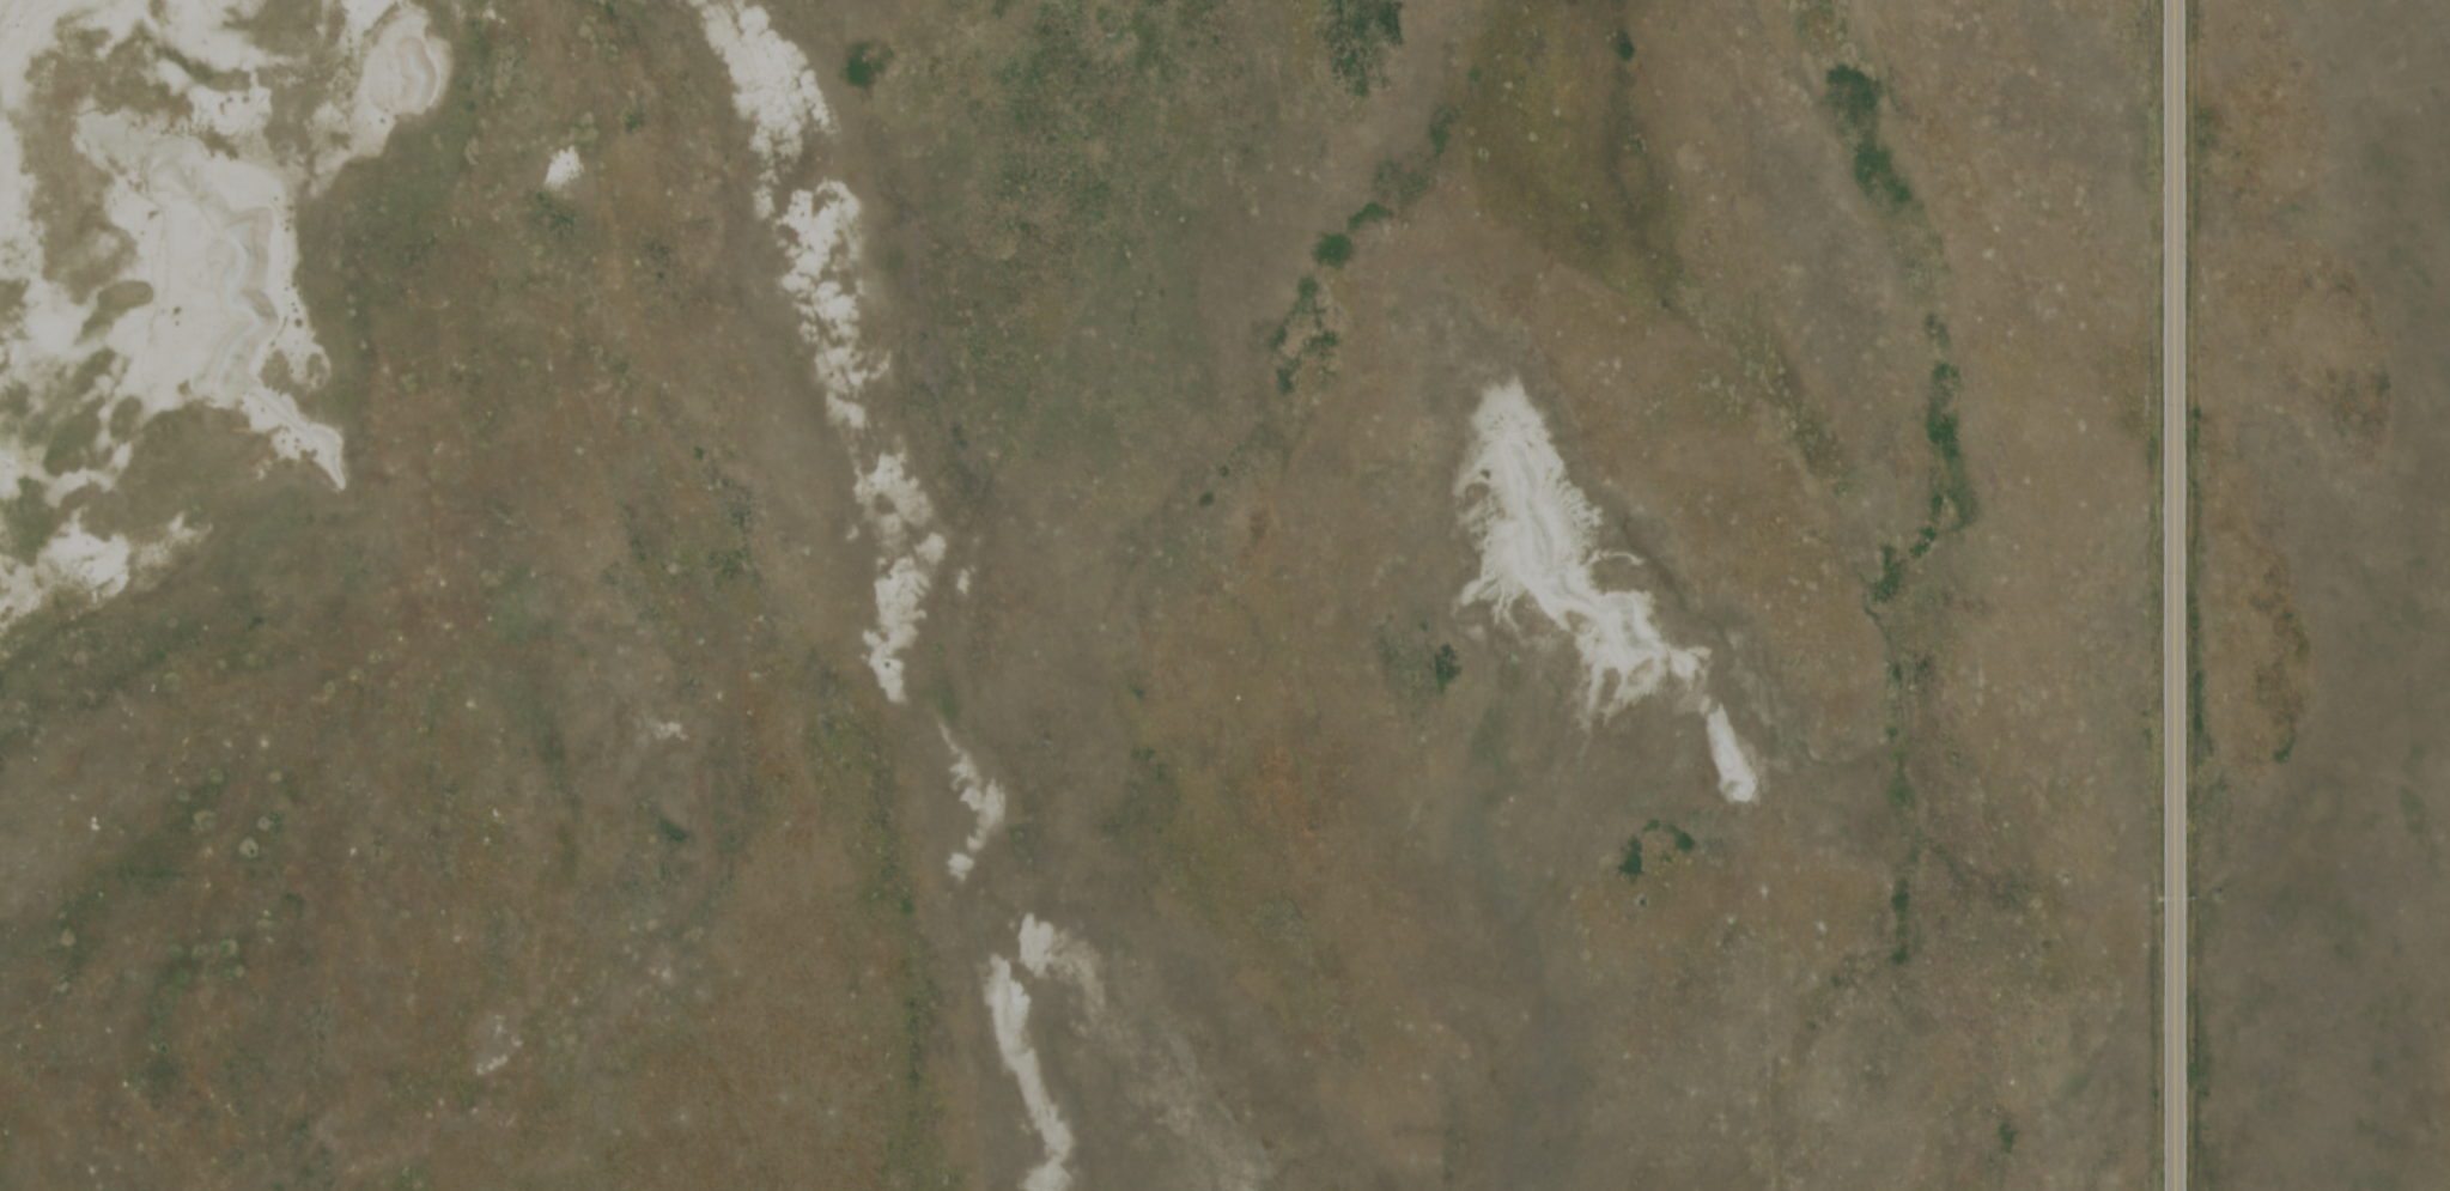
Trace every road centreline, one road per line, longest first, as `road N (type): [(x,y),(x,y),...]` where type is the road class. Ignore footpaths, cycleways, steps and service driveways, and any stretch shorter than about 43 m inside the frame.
road 1 (tertiary): [(2172,0),(2172,1190)]

